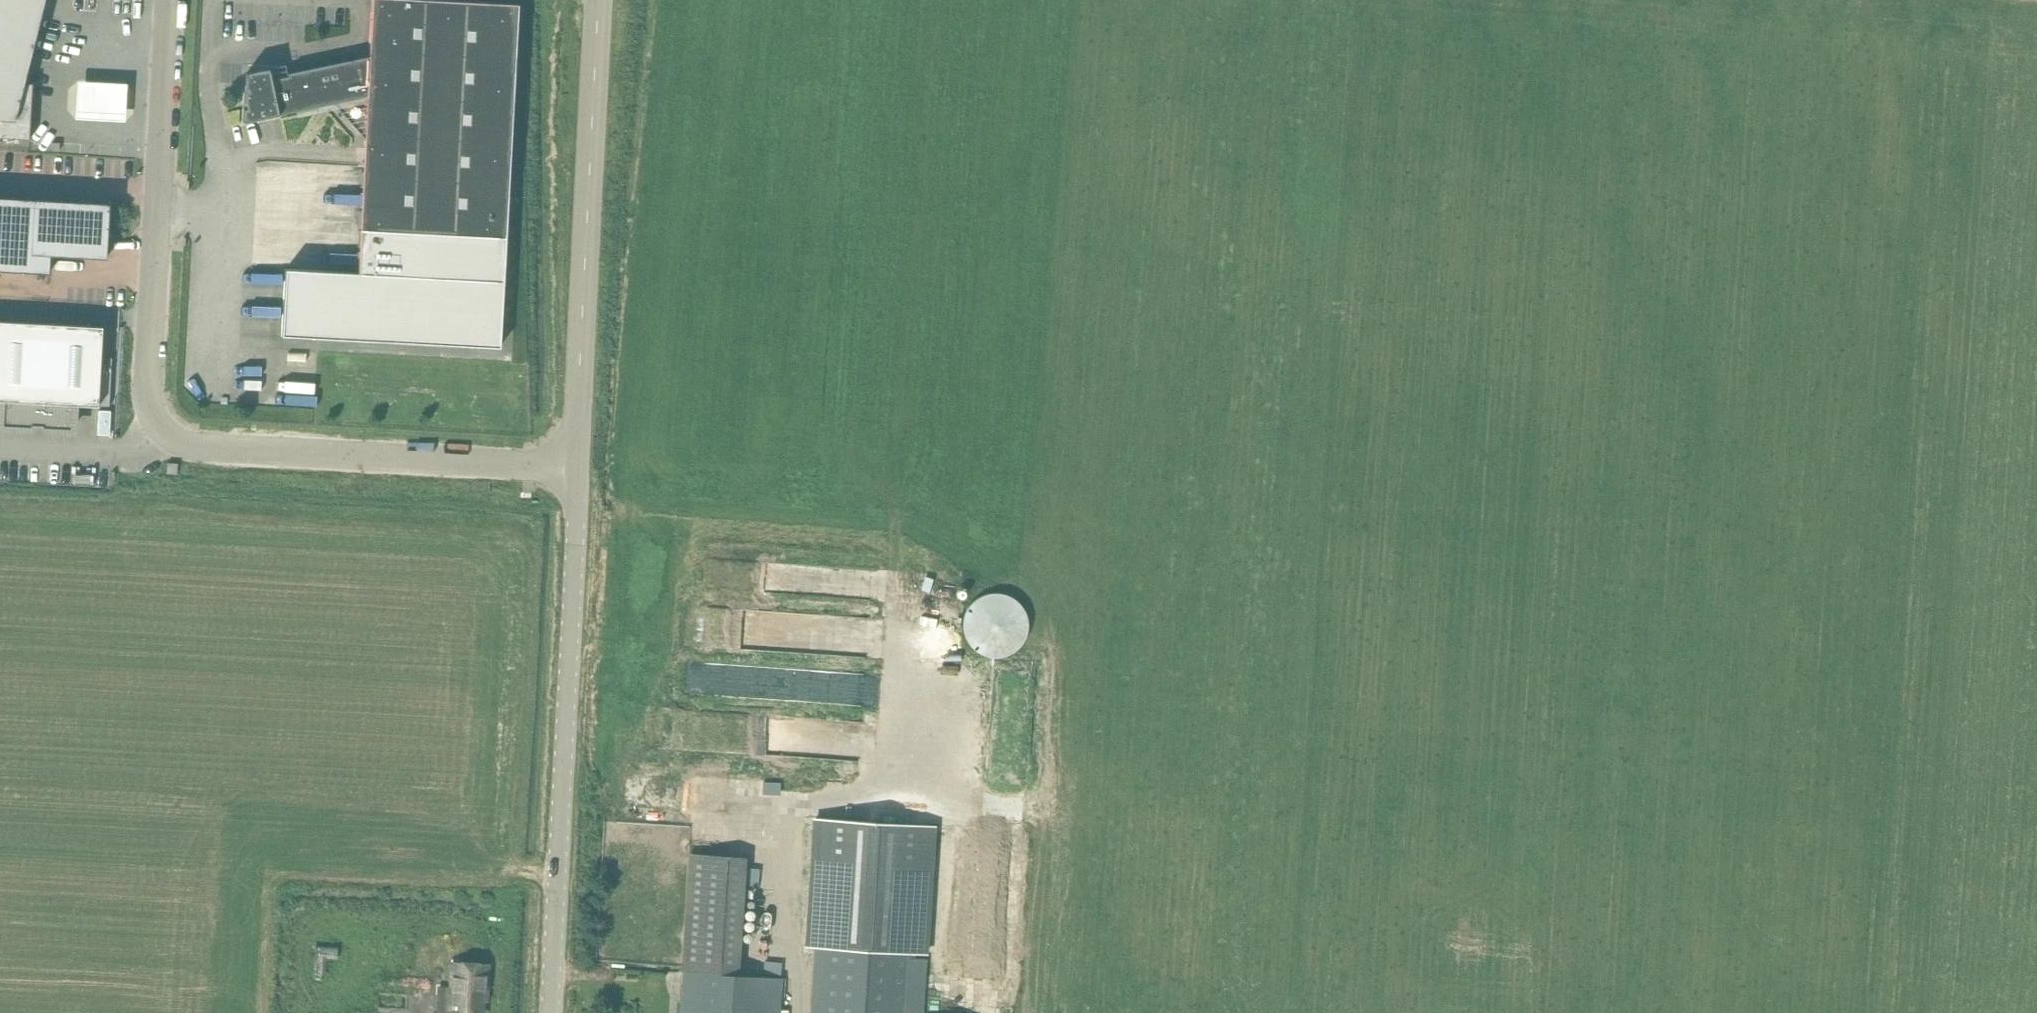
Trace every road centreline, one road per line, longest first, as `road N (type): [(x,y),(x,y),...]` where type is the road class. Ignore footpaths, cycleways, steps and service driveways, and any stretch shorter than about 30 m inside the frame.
road 1 (unclassified): [(577,469),(193,452),(151,423),(144,394),(168,0)]
road 2 (tertiary): [(551,1012),(577,469)]
road 3 (tertiary): [(577,469),(598,0)]

